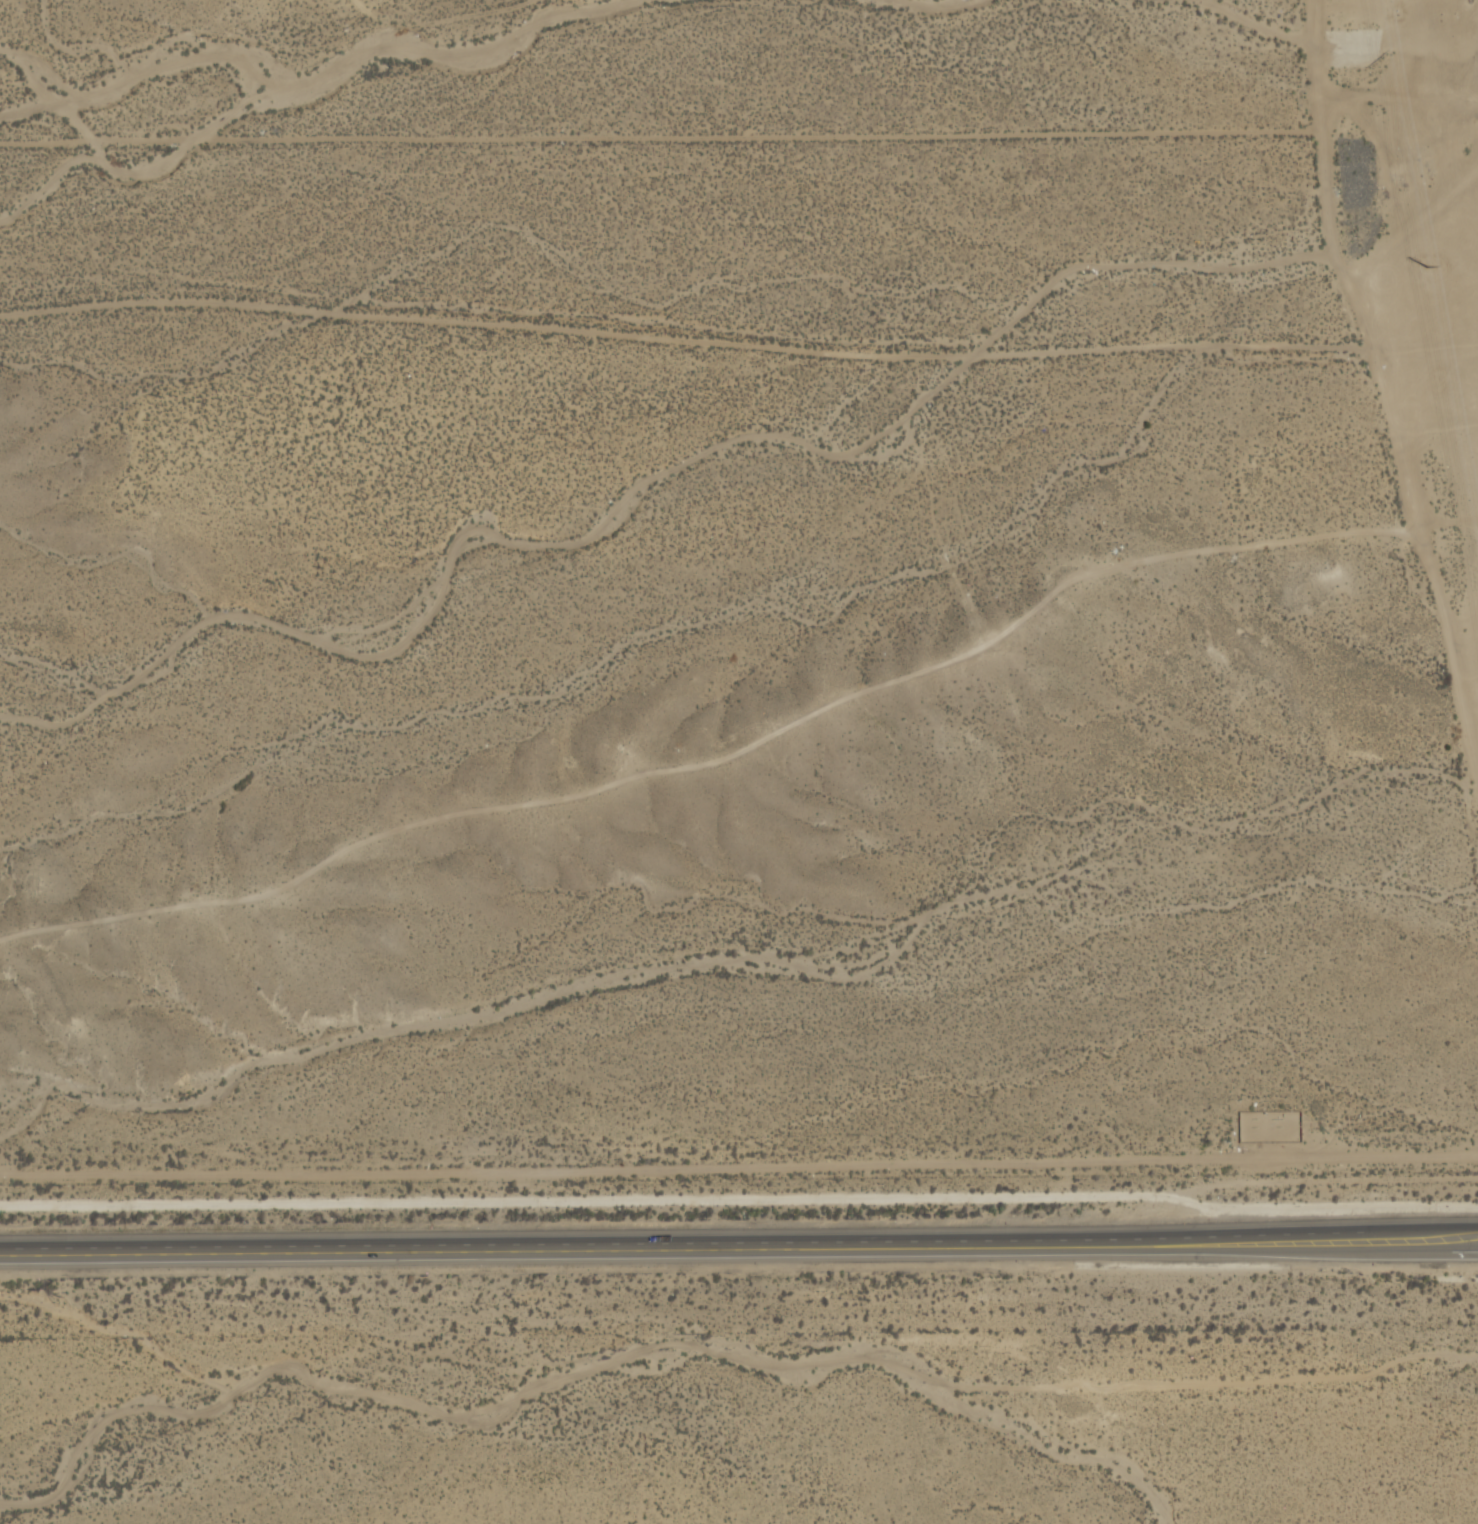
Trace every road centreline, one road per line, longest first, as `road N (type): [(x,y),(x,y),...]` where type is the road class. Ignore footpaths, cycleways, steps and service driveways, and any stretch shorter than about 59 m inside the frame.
road 1 (secondary): [(1477,1239),(0,1251)]

